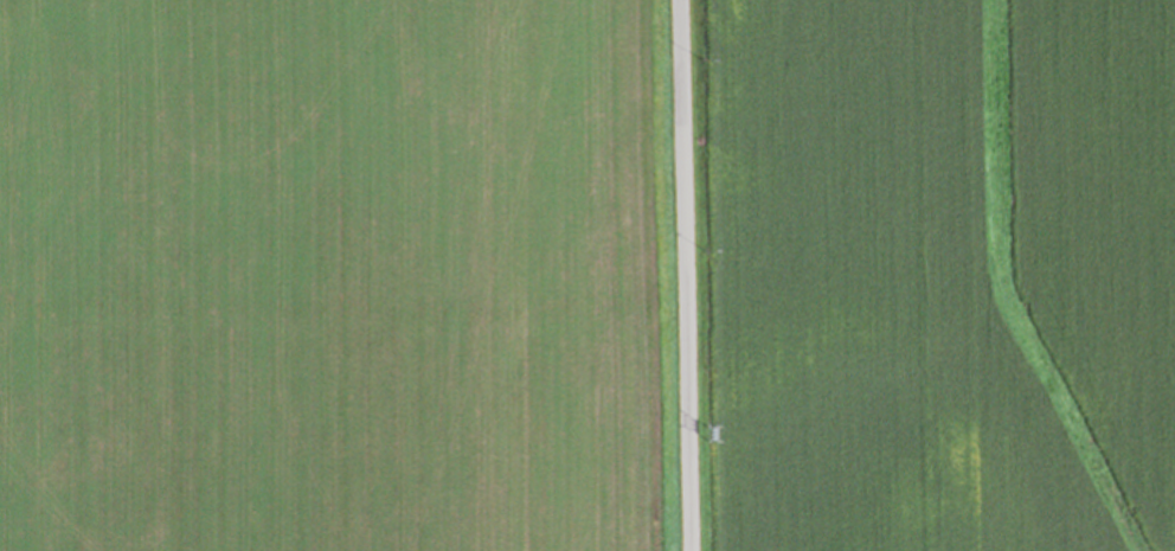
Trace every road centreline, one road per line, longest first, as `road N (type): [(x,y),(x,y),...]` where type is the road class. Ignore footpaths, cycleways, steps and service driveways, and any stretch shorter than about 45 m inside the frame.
road 1 (residential): [(689,550),(681,0)]

